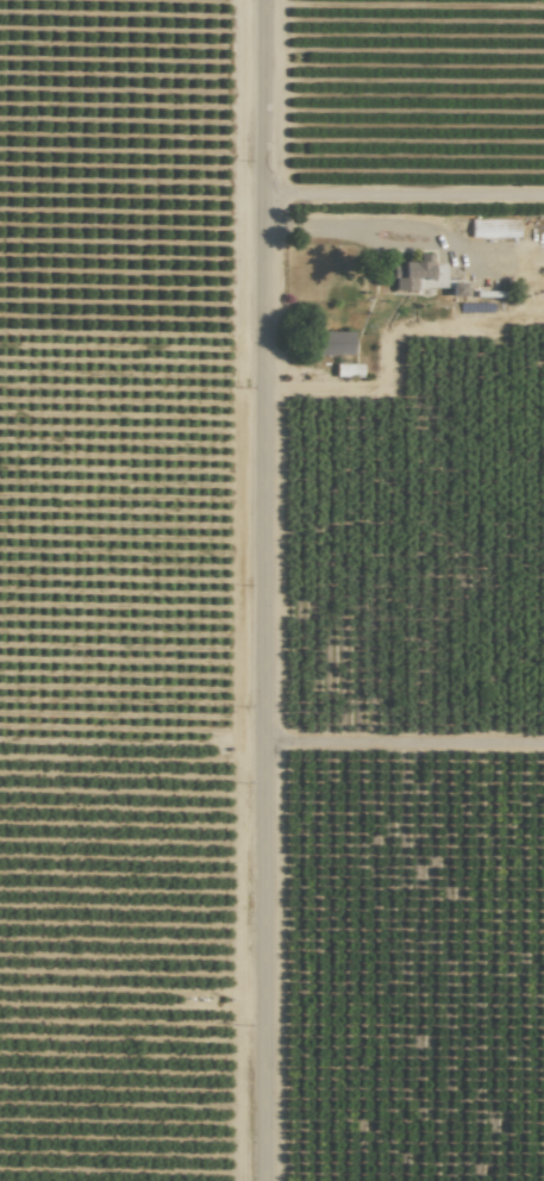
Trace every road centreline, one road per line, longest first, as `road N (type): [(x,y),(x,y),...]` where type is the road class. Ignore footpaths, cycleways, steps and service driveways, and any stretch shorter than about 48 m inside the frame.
road 1 (residential): [(270,0),(272,1180)]

